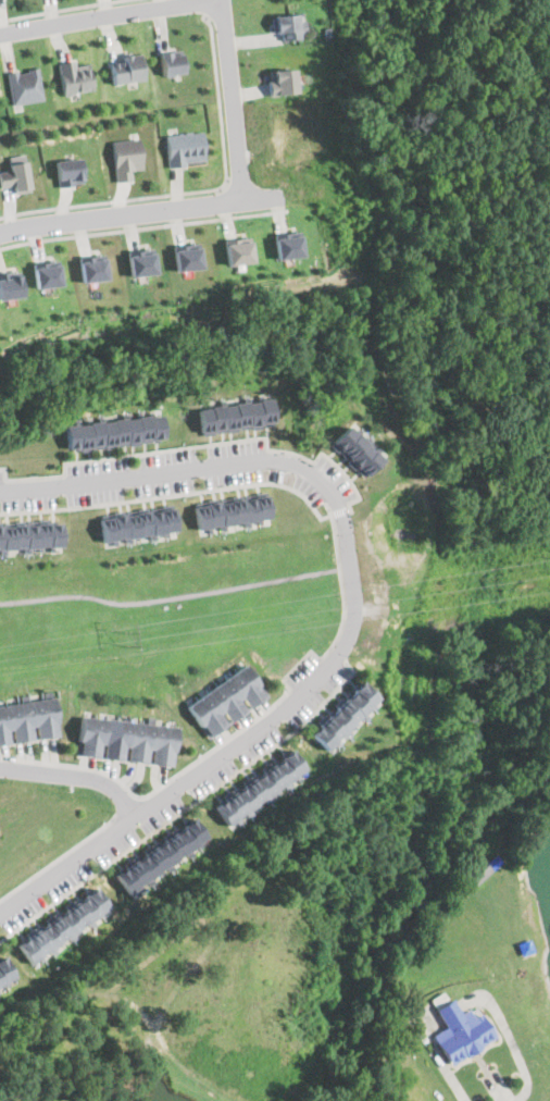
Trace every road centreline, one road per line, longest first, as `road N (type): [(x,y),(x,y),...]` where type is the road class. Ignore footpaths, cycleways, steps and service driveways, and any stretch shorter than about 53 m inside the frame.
road 1 (residential): [(0,911),(280,715),(323,676),(346,646),(354,602),(336,503)]
road 2 (residential): [(336,503),(318,477),(289,462),(249,460),(0,489)]
road 3 (residential): [(0,234),(284,196)]
road 4 (residential): [(0,36),(223,0)]
road 5 (residential): [(243,201),(223,0)]
road 6 (residential): [(136,817),(113,788),(93,779),(0,768)]

